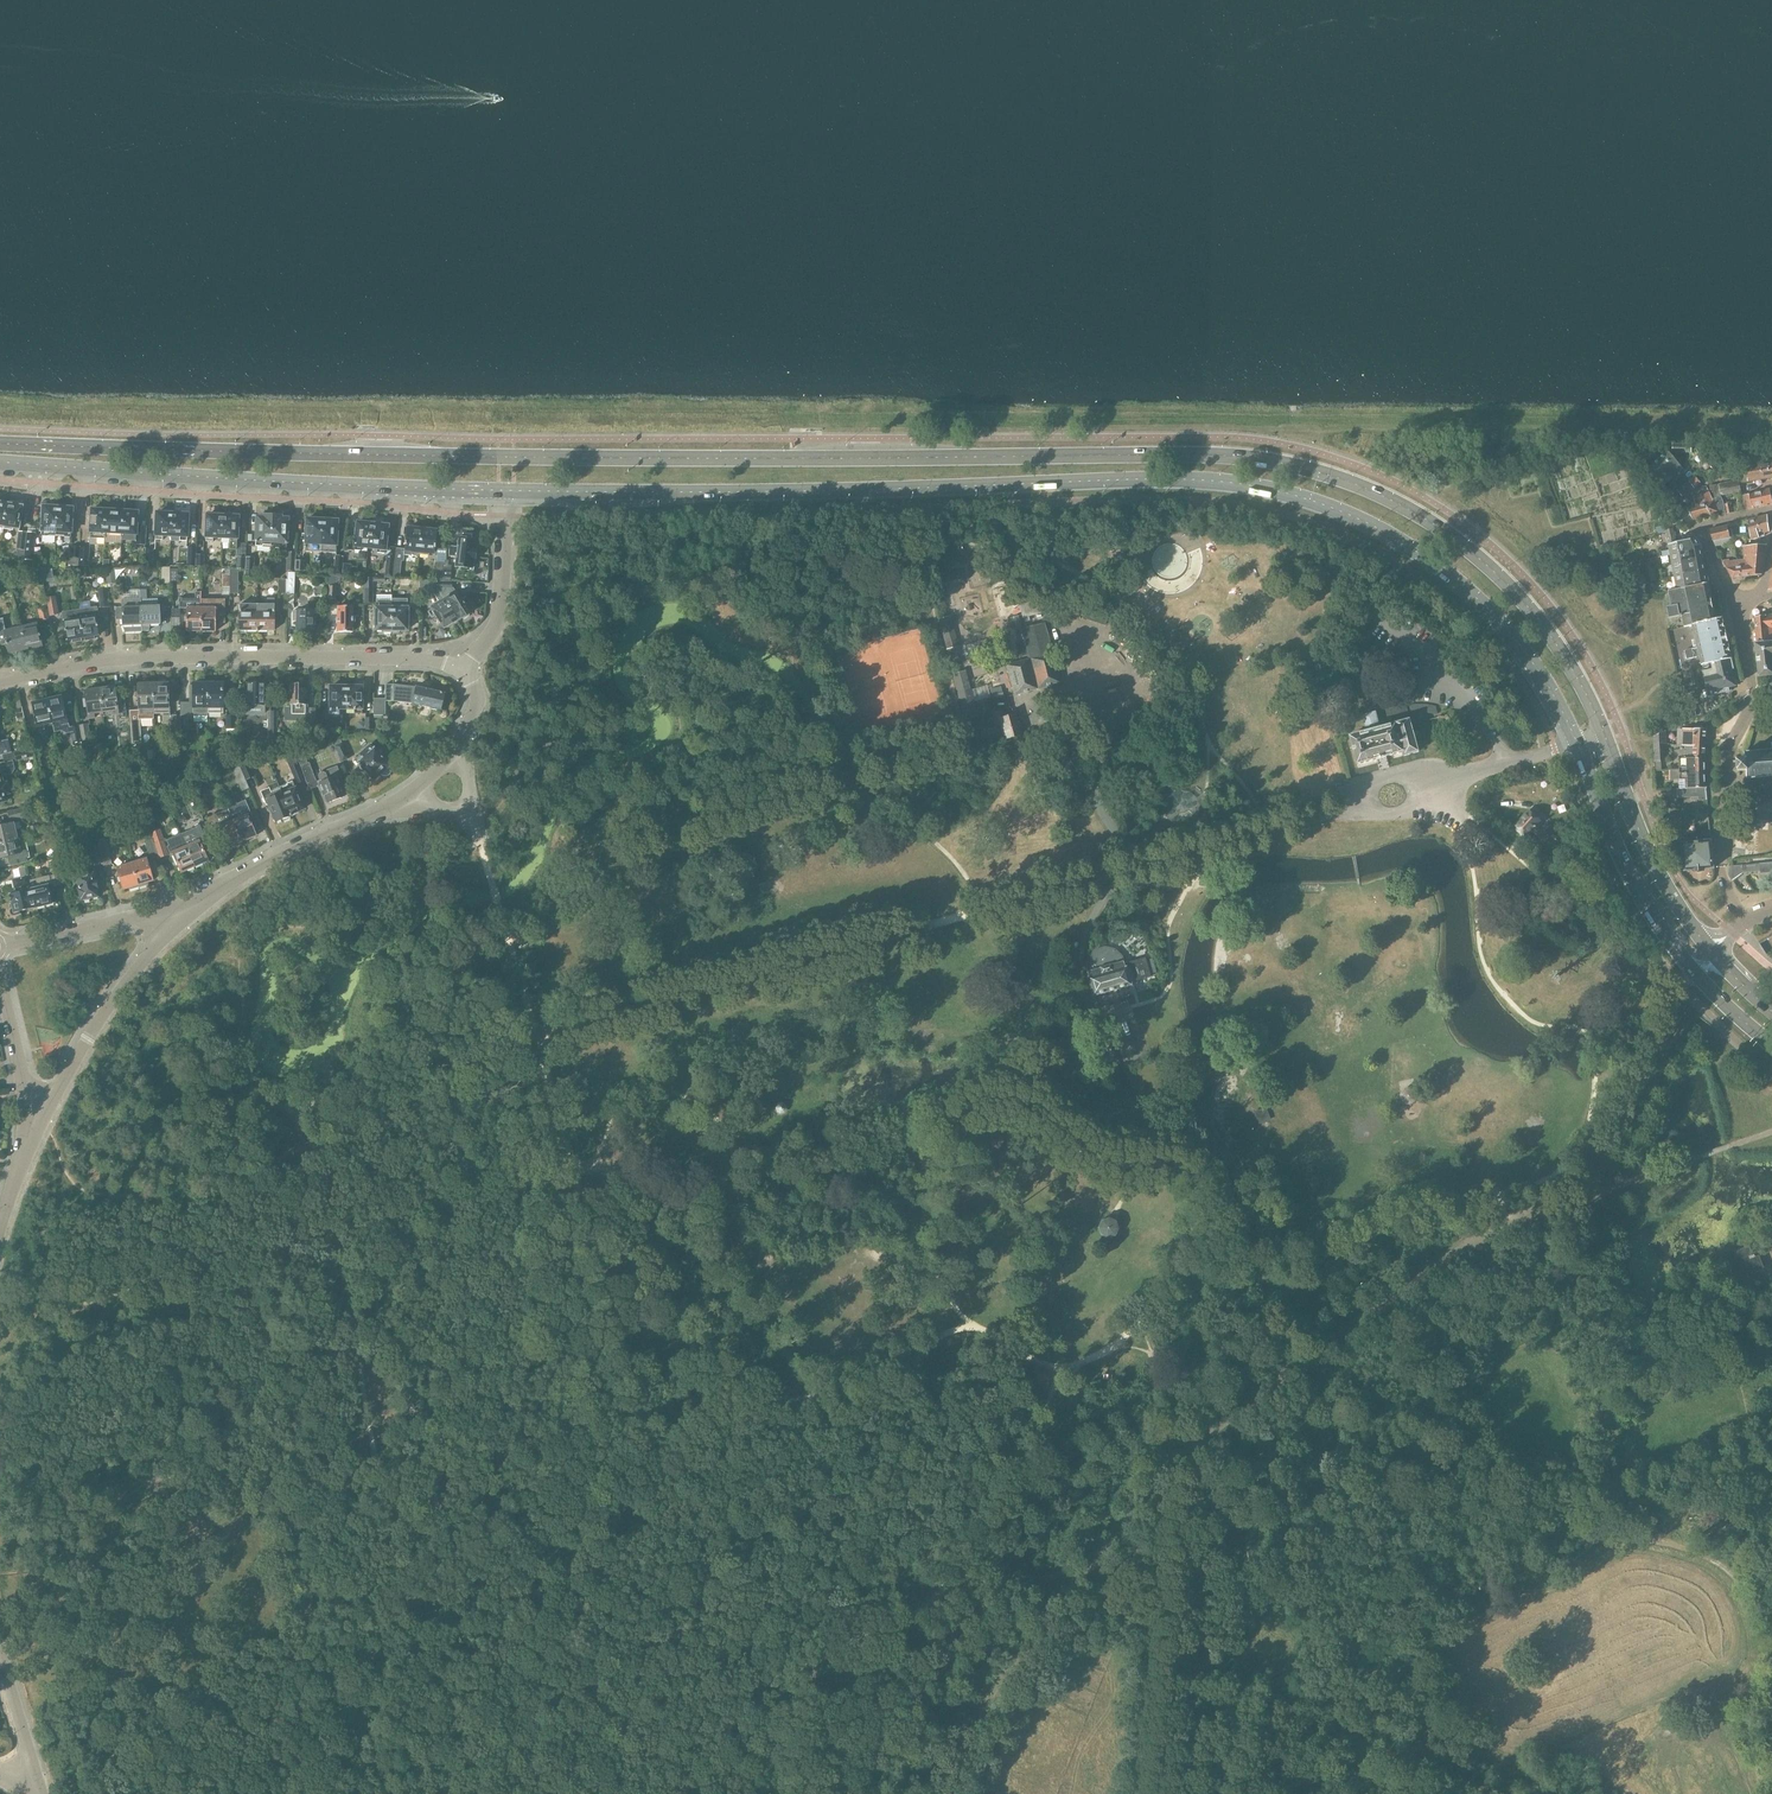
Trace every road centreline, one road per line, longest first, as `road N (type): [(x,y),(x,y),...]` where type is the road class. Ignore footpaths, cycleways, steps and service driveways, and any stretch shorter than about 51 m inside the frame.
road 1 (secondary): [(1605,732),(1545,628),(1481,561),(1367,489),(1266,459),(683,460),(0,444)]
road 2 (secondary): [(506,491),(1126,478),(1264,488),(1359,519),(1461,585),(1516,642),(1579,740)]
road 3 (secondary): [(0,464),(506,491)]
road 4 (residential): [(0,682),(115,659),(425,658),(462,669)]
road 5 (track): [(1630,1529),(1734,1570),(1762,1644),(1745,1730),(1771,1793)]
road 6 (residential): [(1749,912),(1733,900),(1720,864),(1727,748),(1751,693),(1732,605)]
road 7 (residential): [(173,914),(404,799)]
road 8 (residential): [(1124,869),(1364,805)]
road 9 (secondary): [(1710,953),(1642,836),(1605,732)]
road 10 (residential): [(46,1114),(173,914)]
road 11 (secondary): [(1579,740),(1619,851),(1669,940)]
road 12 (residential): [(462,669),(499,615),(506,491)]
road 13 (residential): [(46,1114),(0,942)]
road 14 (residential): [(0,941),(173,914)]
road 15 (unclassified): [(1426,782),(1579,740)]
road 16 (secondary): [(1669,940),(1697,980),(1771,1047)]
road 17 (residential): [(41,1785),(0,1649)]
road 18 (residential): [(0,1245),(46,1114)]
road 19 (residential): [(1698,527),(1613,437)]

